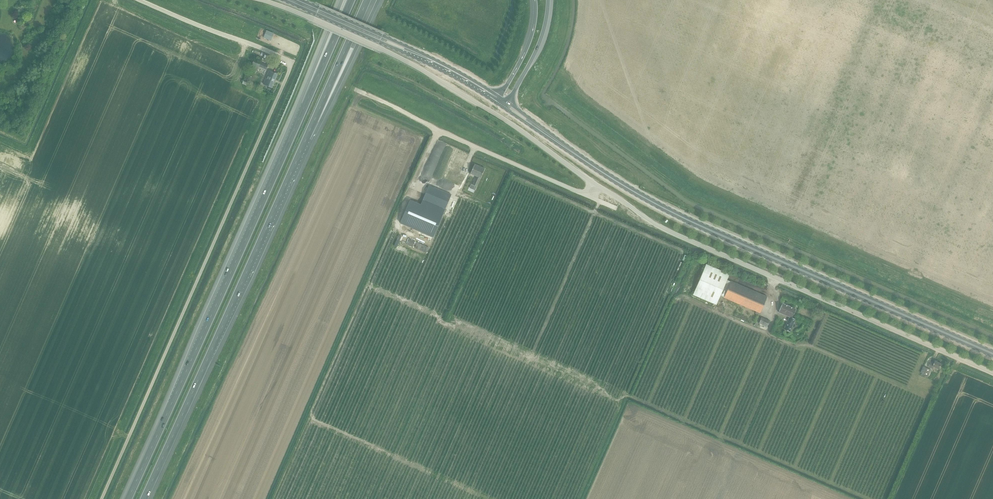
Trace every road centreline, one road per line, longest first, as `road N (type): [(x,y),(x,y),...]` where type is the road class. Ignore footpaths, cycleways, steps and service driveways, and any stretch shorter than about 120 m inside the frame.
road 1 (unclassified): [(293,62),(101,498)]
road 2 (primary): [(569,149),(679,216),(992,354)]
road 3 (unclassified): [(992,372),(660,226),(593,179)]
road 4 (motorway): [(305,105),(128,498)]
road 5 (motorway): [(144,498),(306,139)]
road 6 (unclassified): [(593,179),(409,62),(266,0)]
road 7 (unclassified): [(354,88),(584,196)]
road 8 (unclassified): [(293,62),(140,0)]
road 9 (primary): [(283,0),(436,62)]
road 10 (motorway): [(306,139),(379,0)]
road 11 (motorway): [(306,139),(367,0)]
road 12 (primary): [(436,62),(301,0)]

